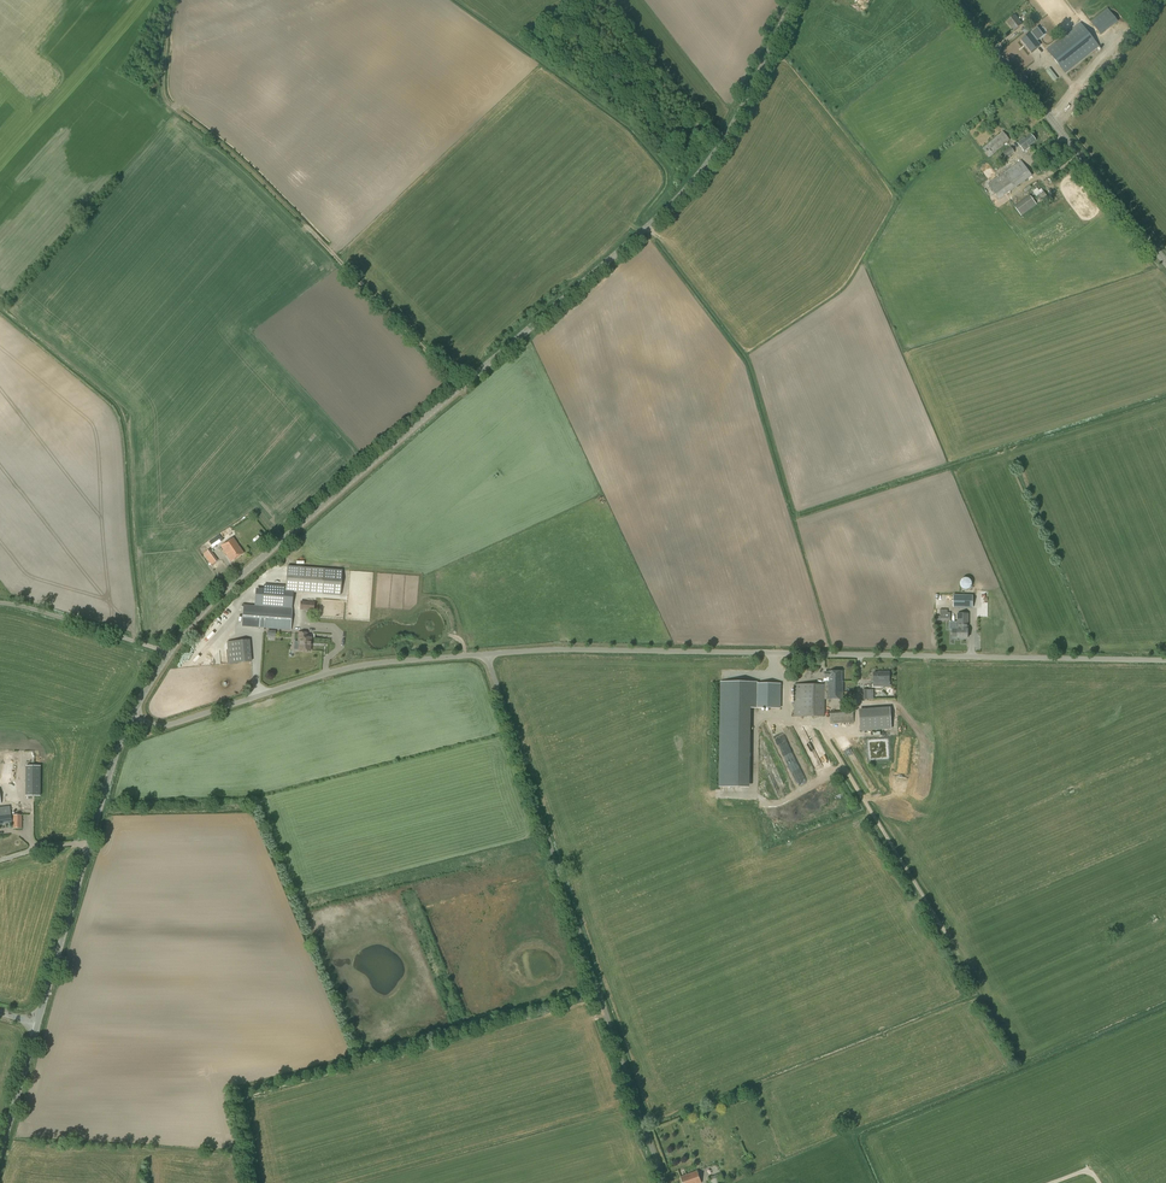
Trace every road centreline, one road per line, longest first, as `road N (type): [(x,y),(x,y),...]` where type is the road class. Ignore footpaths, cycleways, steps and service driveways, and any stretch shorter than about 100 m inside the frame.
road 1 (tertiary): [(169,652),(222,591),(689,187),(729,134),(793,0)]
road 2 (unclassified): [(1165,660),(486,654)]
road 3 (unclassified): [(667,1182),(486,654)]
road 4 (track): [(170,0),(170,102),(253,170),(459,387)]
road 5 (unclassified): [(486,654),(327,673),(171,724),(133,715)]
road 6 (tertiary): [(1165,263),(955,0)]
road 7 (tertiary): [(38,1023),(112,761),(133,715)]
road 8 (unclassified): [(0,603),(169,652)]
road 9 (track): [(1155,0),(1055,125)]
road 10 (tertiary): [(0,1153),(38,1023)]

